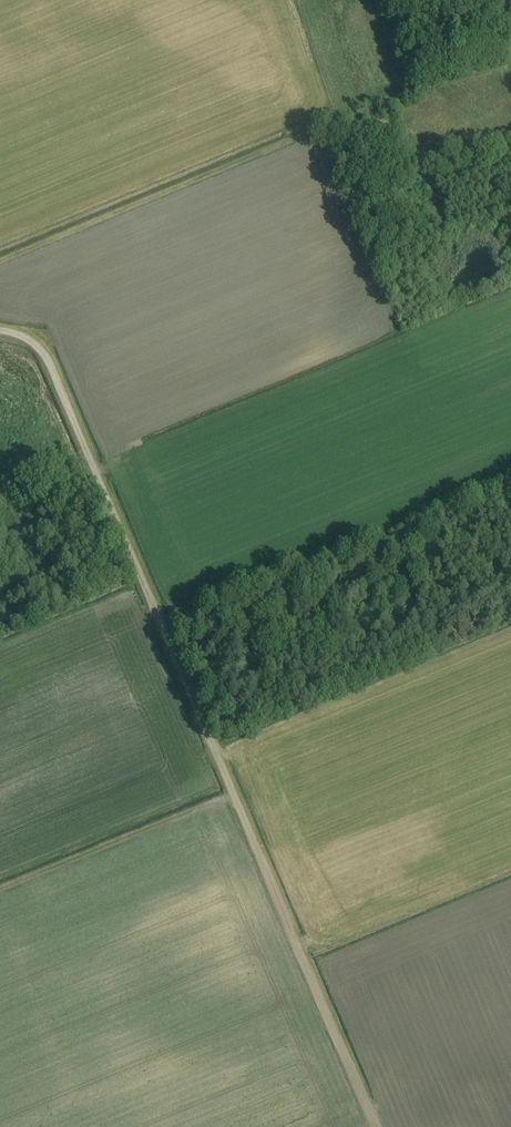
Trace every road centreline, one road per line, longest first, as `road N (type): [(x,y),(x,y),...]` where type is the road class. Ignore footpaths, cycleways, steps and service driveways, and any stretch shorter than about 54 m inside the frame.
road 1 (track): [(0,331),(31,341),(53,374),(376,1126)]
road 2 (track): [(510,48),(0,260)]
road 3 (track): [(0,891),(233,795)]

